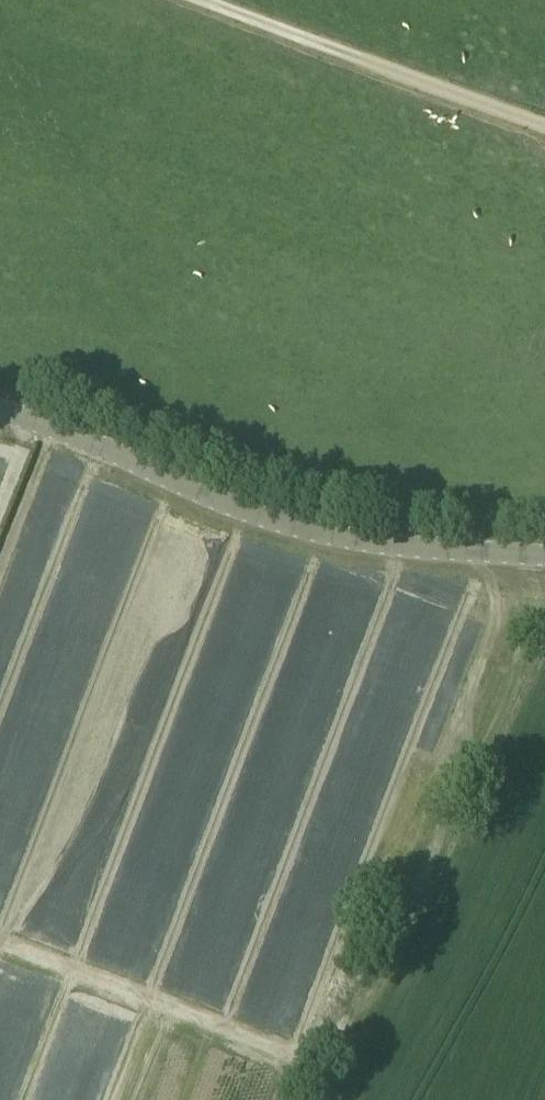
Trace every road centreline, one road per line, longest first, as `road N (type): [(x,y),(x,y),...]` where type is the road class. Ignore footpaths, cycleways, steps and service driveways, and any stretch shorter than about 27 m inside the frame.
road 1 (tertiary): [(544,545),(351,538),(247,510),(81,427),(0,401)]
road 2 (track): [(544,657),(310,1075)]
road 3 (unclassified): [(544,108),(226,0)]

